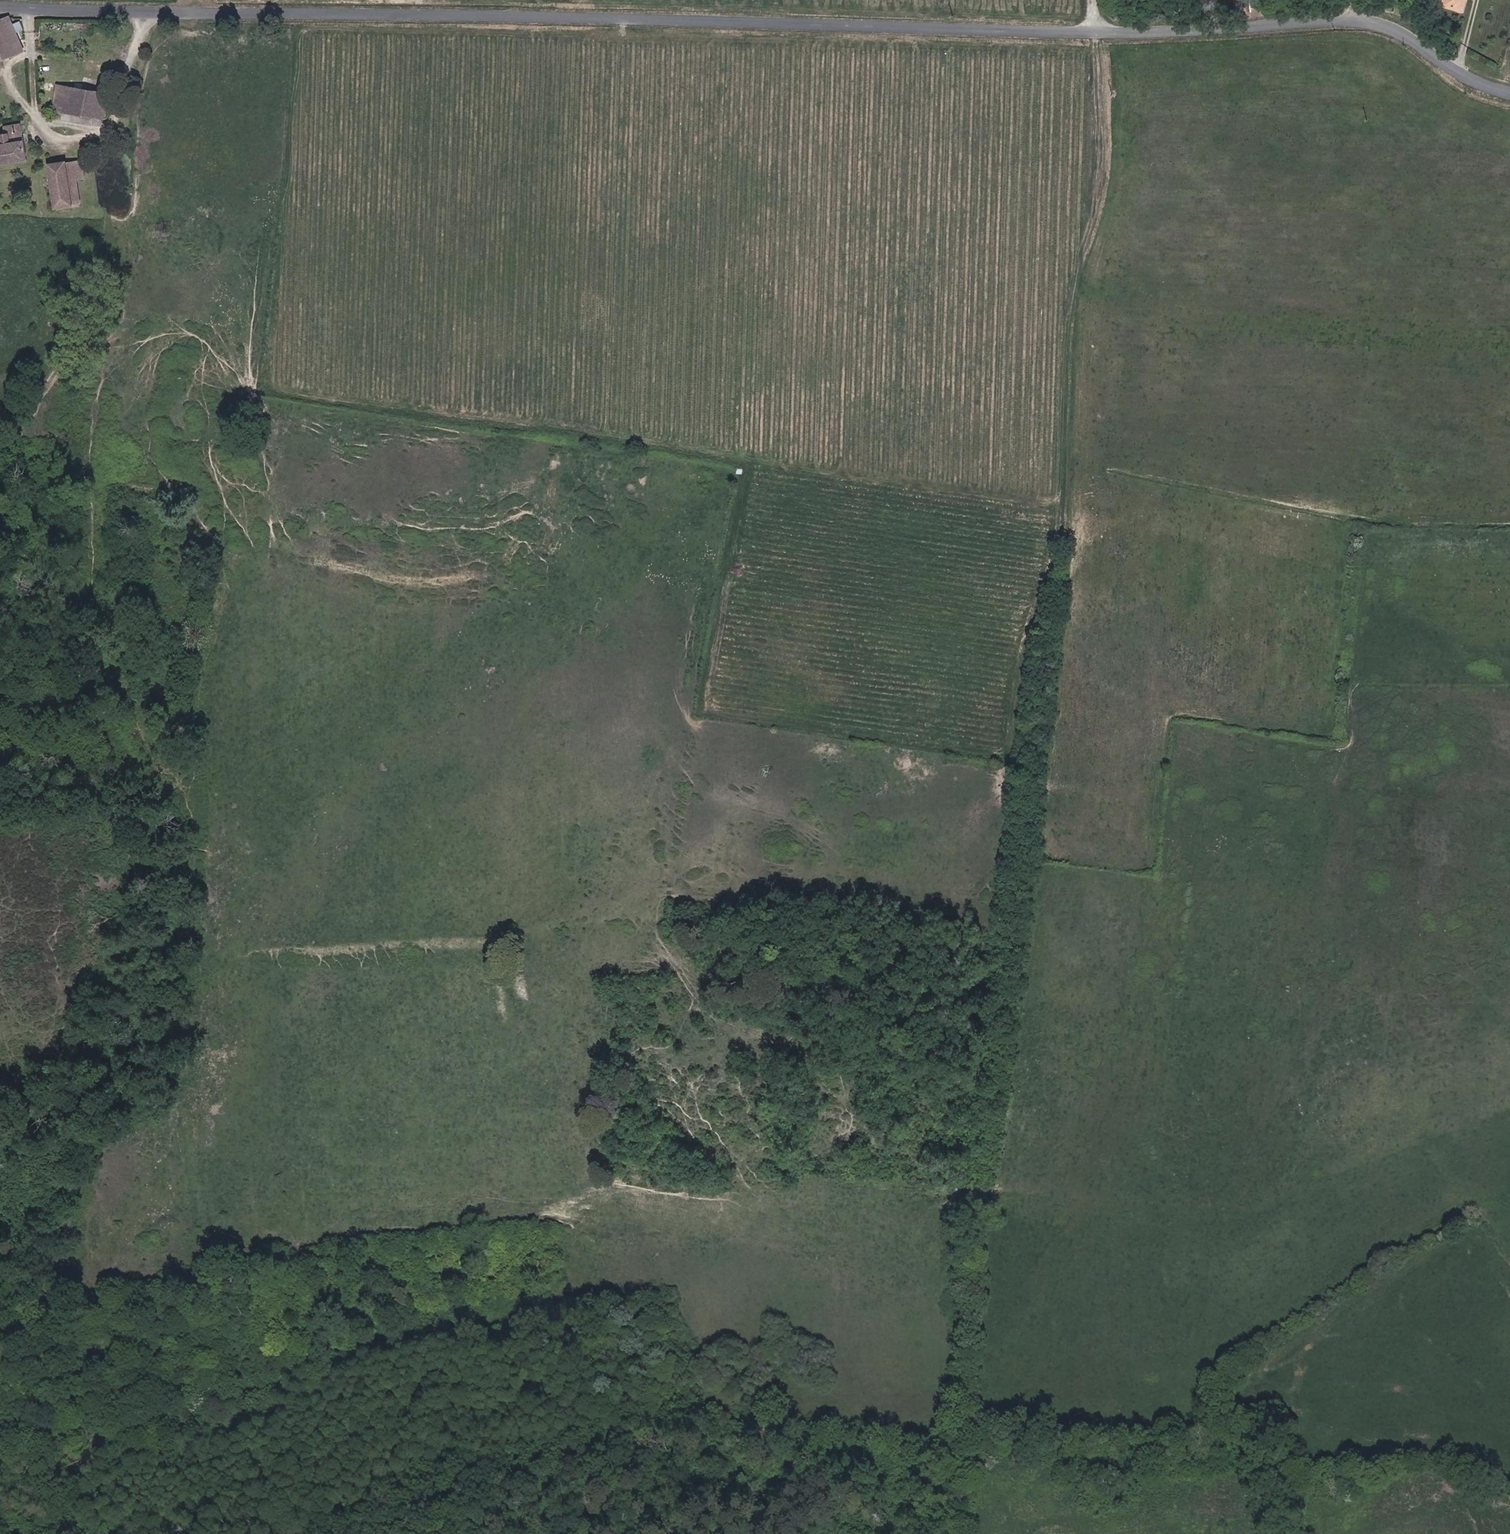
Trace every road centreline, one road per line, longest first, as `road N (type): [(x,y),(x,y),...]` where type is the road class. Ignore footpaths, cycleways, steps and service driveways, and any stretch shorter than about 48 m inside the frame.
road 1 (tertiary): [(1509,92),(1462,83),(1418,43),(1362,21),(1055,32),(0,4)]

